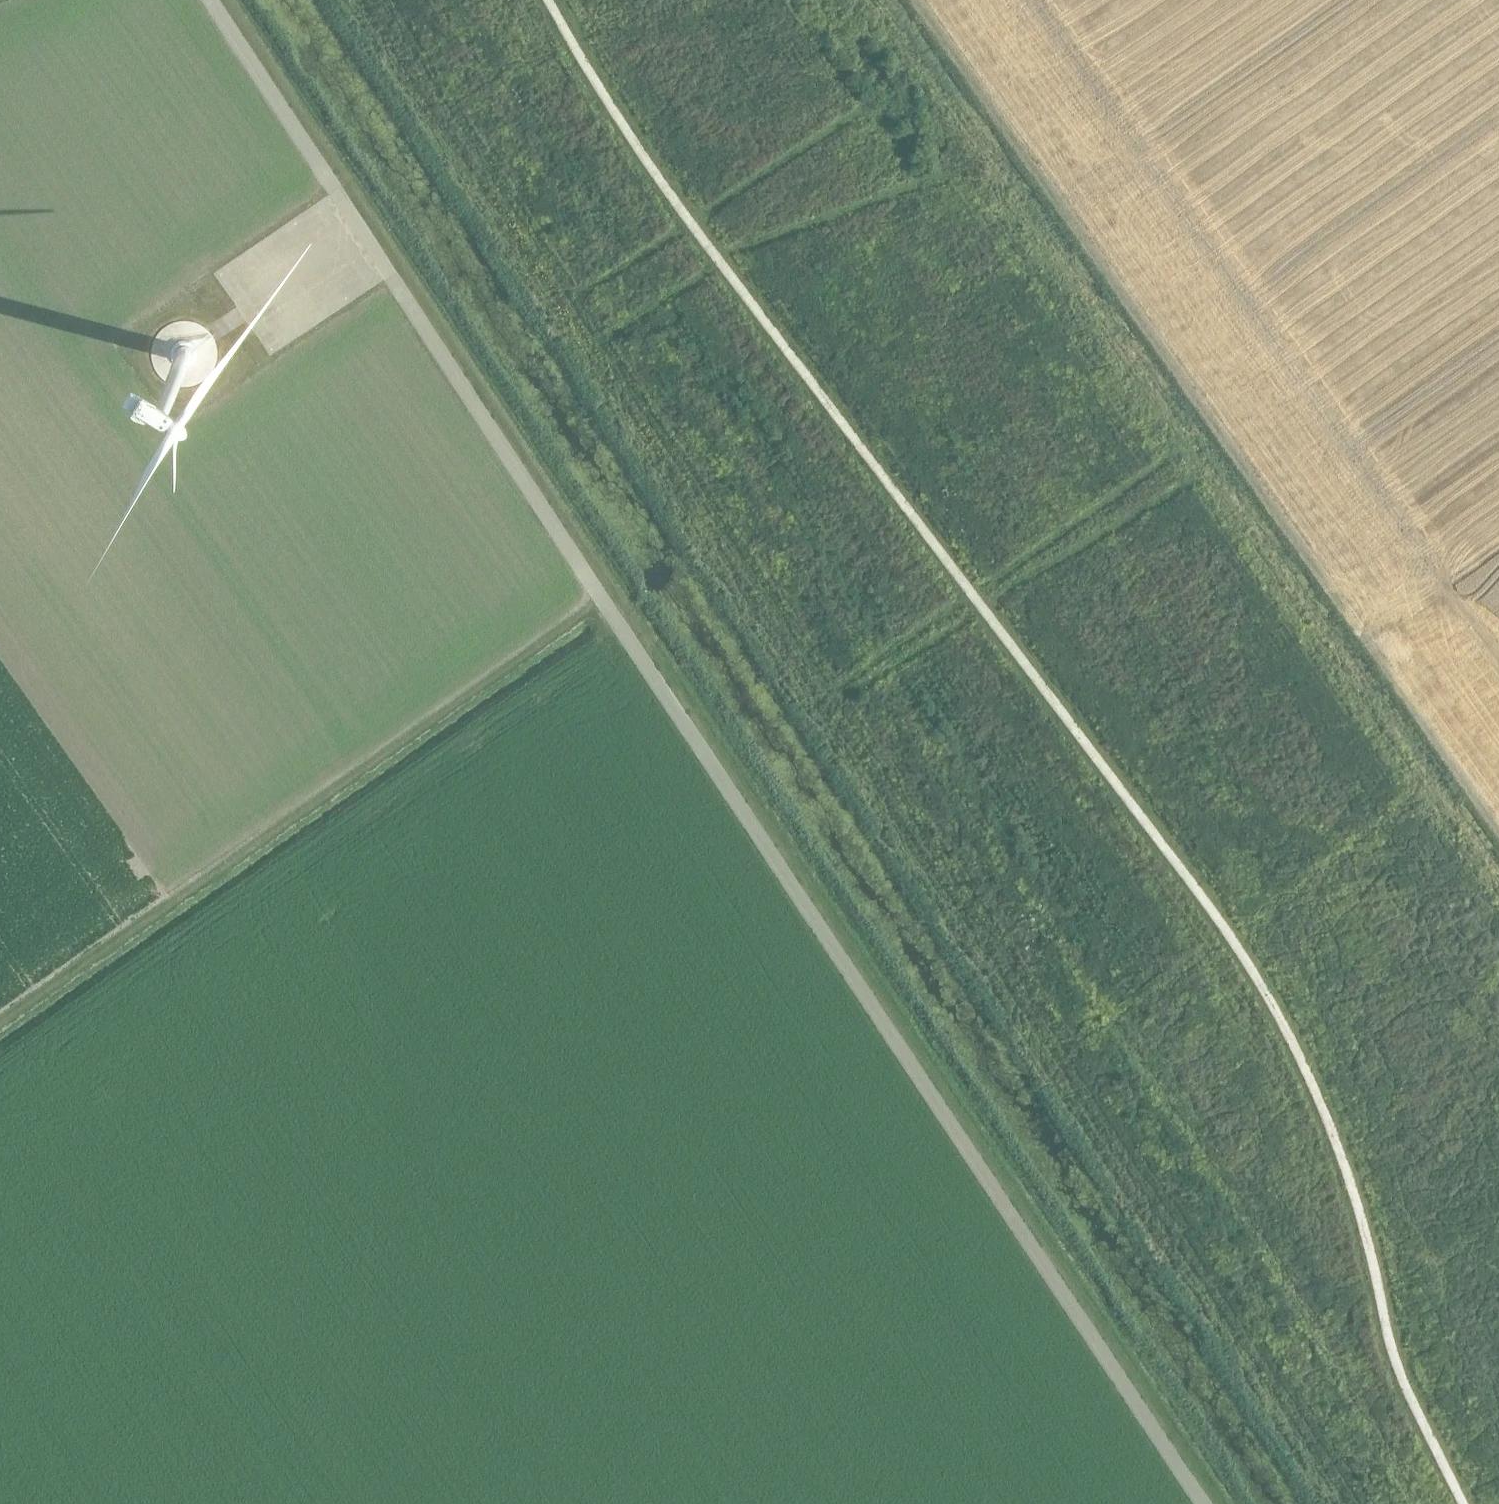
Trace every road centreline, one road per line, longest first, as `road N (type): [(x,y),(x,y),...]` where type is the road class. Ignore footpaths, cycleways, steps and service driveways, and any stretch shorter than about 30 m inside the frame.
road 1 (track): [(0,1018),(604,599)]

